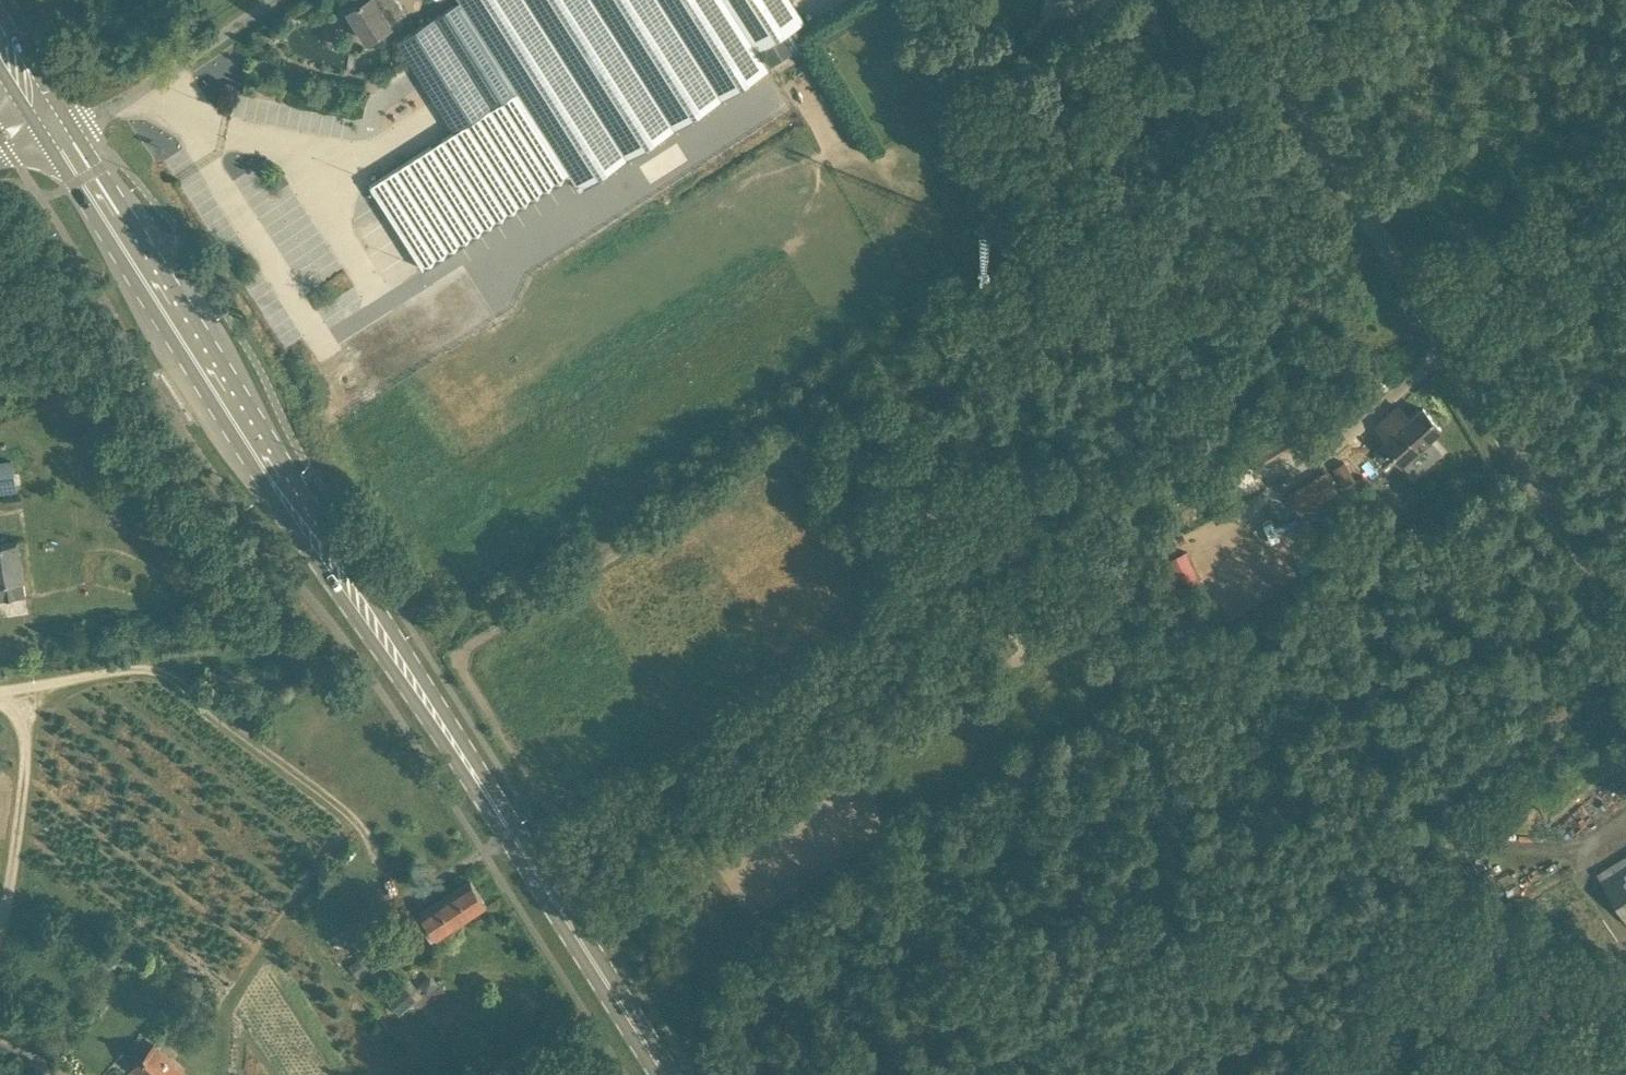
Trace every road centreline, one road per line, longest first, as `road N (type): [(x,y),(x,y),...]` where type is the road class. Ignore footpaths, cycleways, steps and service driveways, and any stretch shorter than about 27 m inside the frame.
road 1 (primary): [(658,1074),(52,137)]
road 2 (unclassified): [(1625,619),(1237,0)]
road 3 (unclassified): [(0,687),(140,664),(183,680),(348,810),(379,857)]
road 4 (unclassified): [(52,137),(274,0)]

